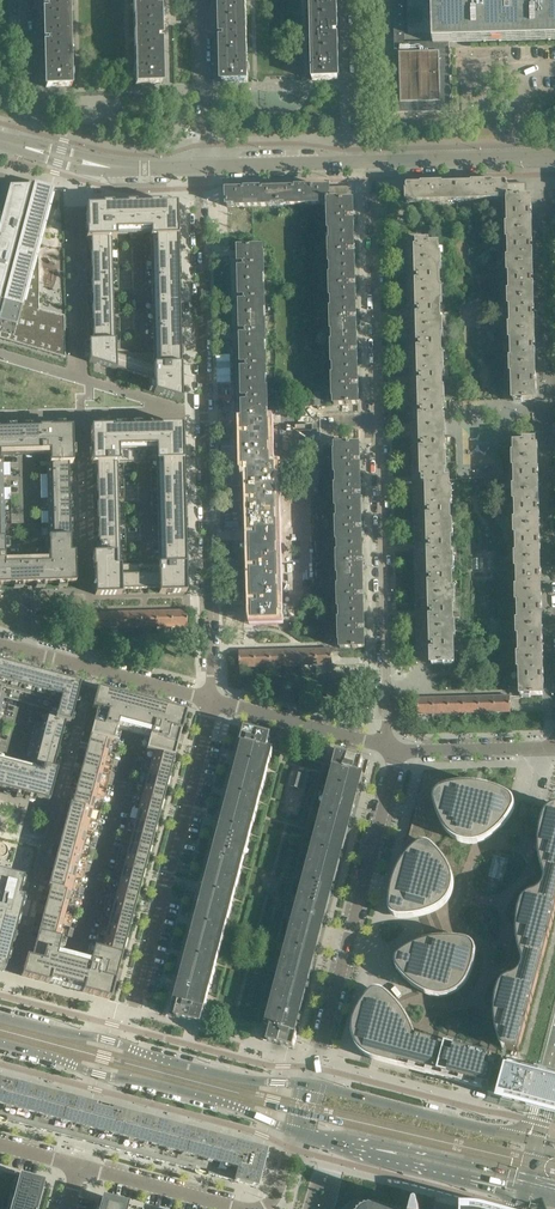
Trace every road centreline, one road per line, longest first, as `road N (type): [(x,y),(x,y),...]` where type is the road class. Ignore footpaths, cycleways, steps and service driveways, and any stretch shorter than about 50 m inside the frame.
road 1 (residential): [(382,746),(370,162)]
road 2 (residential): [(202,168),(212,701)]
road 3 (residential): [(310,1086),(397,751)]
road 4 (secondary): [(310,1086),(234,1078),(0,1016)]
road 5 (residential): [(133,1005),(212,701)]
road 6 (secondary): [(0,1044),(225,1102),(299,1130)]
road 7 (secondary): [(535,1142),(310,1086)]
road 8 (residential): [(212,701),(0,642)]
road 9 (residential): [(554,391),(550,194)]
road 10 (motorway): [(335,1142),(374,1141),(526,1178)]
road 11 (secondary): [(335,1142),(523,1192)]
road 12 (unclassified): [(548,157),(370,162)]
road 13 (residential): [(382,746),(212,701)]
road 14 (unclassified): [(370,162),(202,168)]
road 15 (residential): [(199,0),(202,168)]
road 16 (residential): [(370,162),(362,132),(360,0)]
road 17 (residential): [(231,1208),(78,1164)]
road 18 (residential): [(397,751),(554,746)]
road 19 (residential): [(21,146),(29,118),(26,0)]

